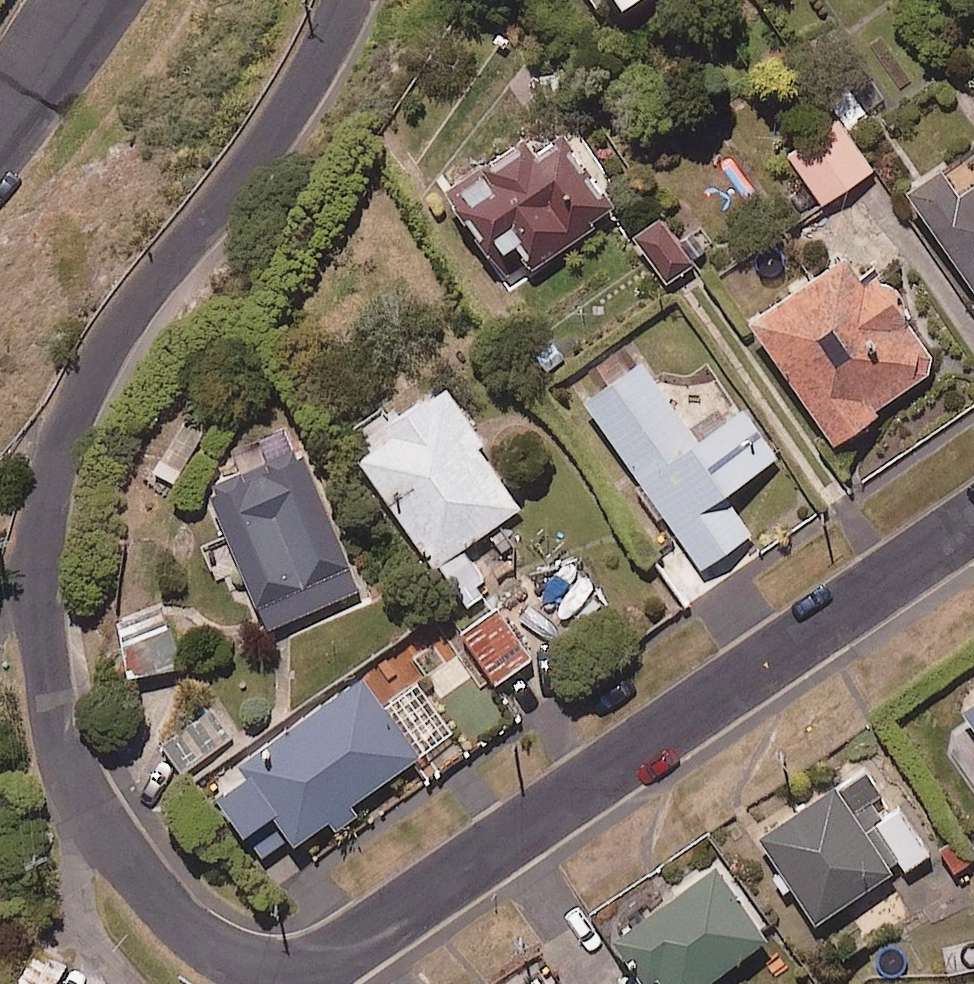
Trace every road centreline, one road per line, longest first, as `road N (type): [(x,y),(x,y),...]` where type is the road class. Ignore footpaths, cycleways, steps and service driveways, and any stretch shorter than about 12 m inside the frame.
road 1 (residential): [(348,0),(288,116),(121,327),(66,434),(38,545),(36,609),(62,754),(84,800),(183,928),(262,969),(337,955),(973,518)]
road 2 (residential): [(0,134),(94,0)]

